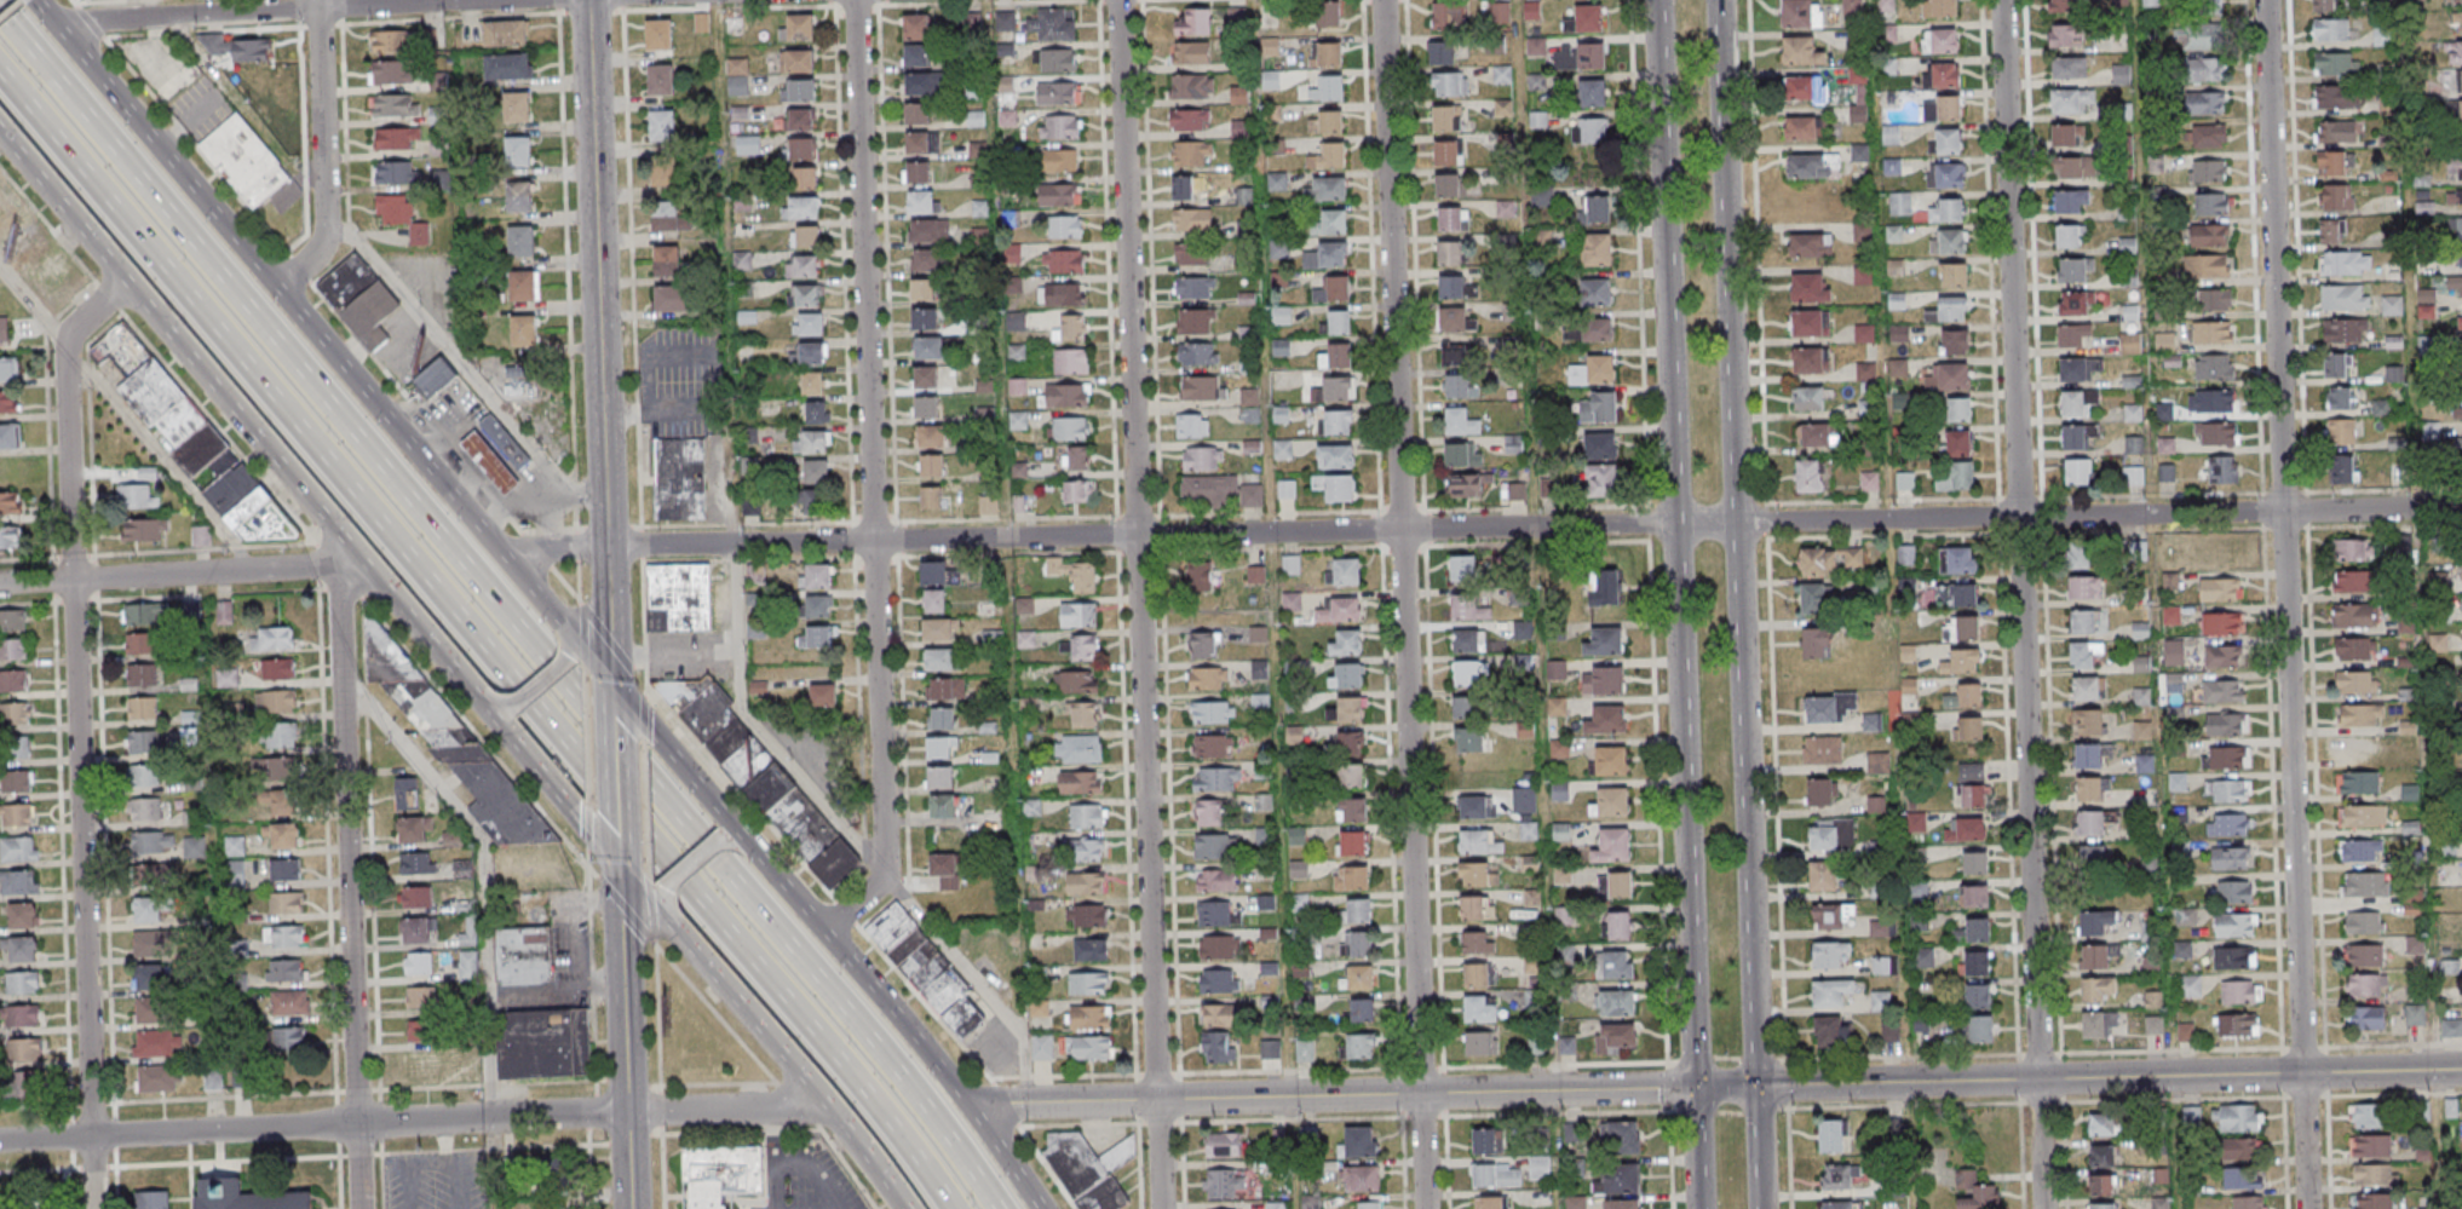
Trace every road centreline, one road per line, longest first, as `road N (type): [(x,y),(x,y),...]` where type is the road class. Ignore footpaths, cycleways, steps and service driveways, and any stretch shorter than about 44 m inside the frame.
road 1 (residential): [(2461,507),(606,547)]
road 2 (motorway): [(996,1208),(824,988),(0,22)]
road 3 (motorway): [(0,92),(822,1044),(948,1208)]
road 4 (residential): [(1161,1208),(1118,0)]
road 5 (residential): [(1424,1208),(1382,0)]
road 6 (residential): [(2043,1208),(2001,0)]
road 7 (residential): [(2306,1208),(2265,0)]
road 8 (secondary): [(1656,0),(1695,1087)]
road 9 (secondary): [(1756,1086),(1719,0)]
road 10 (secondary): [(0,134),(665,920)]
road 11 (residential): [(823,931),(876,887),(885,865),(854,0)]
road 12 (residential): [(94,1208),(67,351),(73,330),(125,281)]
road 13 (secondary): [(611,684),(34,0)]
road 14 (residential): [(826,1107),(0,1141)]
road 15 (tertiary): [(1695,1087),(965,1104)]
road 16 (tertiary): [(2461,1069),(1756,1086)]
road 17 (residential): [(359,1208),(338,603),(355,553)]
road 18 (tertiary): [(606,547),(587,0)]
road 19 (secondary): [(1040,1208),(944,1075),(750,847)]
road 20 (residential): [(470,0),(54,24)]
road 21 (secondary): [(665,920),(903,1208)]
road 22 (residential): [(355,553),(309,566),(0,585)]
road 23 (residential): [(274,284),(323,241),(317,0)]
road 24 (tertiary): [(626,1112),(616,827)]
road 25 (secondary): [(750,847),(611,684)]
road 26 (tertiary): [(611,684),(606,547)]
road 27 (secondary): [(1761,1208),(1756,1086)]
road 28 (secondary): [(1695,1087),(1699,1208)]

